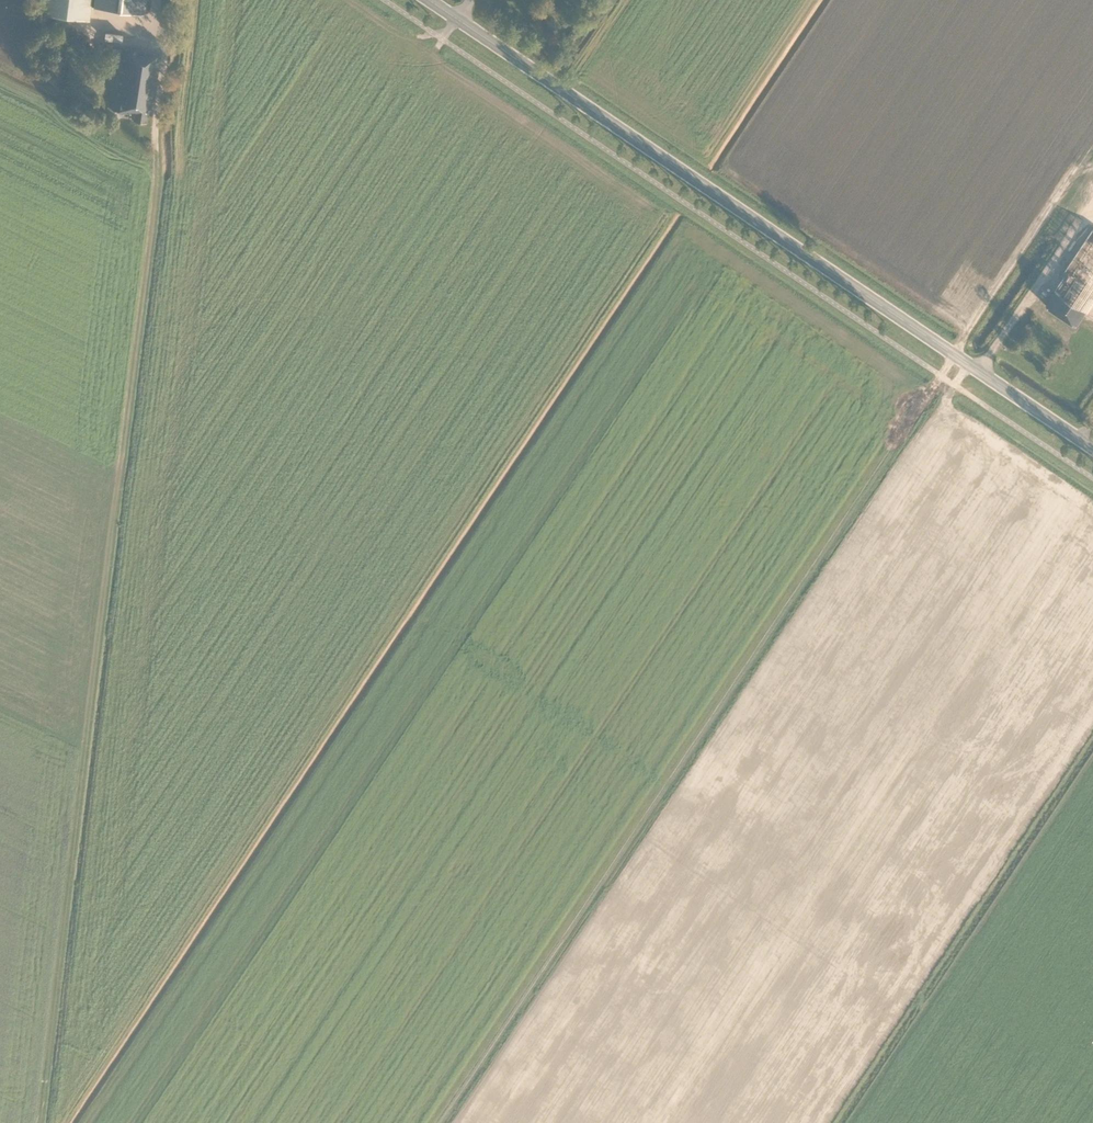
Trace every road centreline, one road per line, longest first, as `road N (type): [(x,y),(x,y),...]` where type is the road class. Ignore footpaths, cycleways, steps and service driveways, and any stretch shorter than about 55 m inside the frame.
road 1 (primary): [(1092,448),(431,0)]

